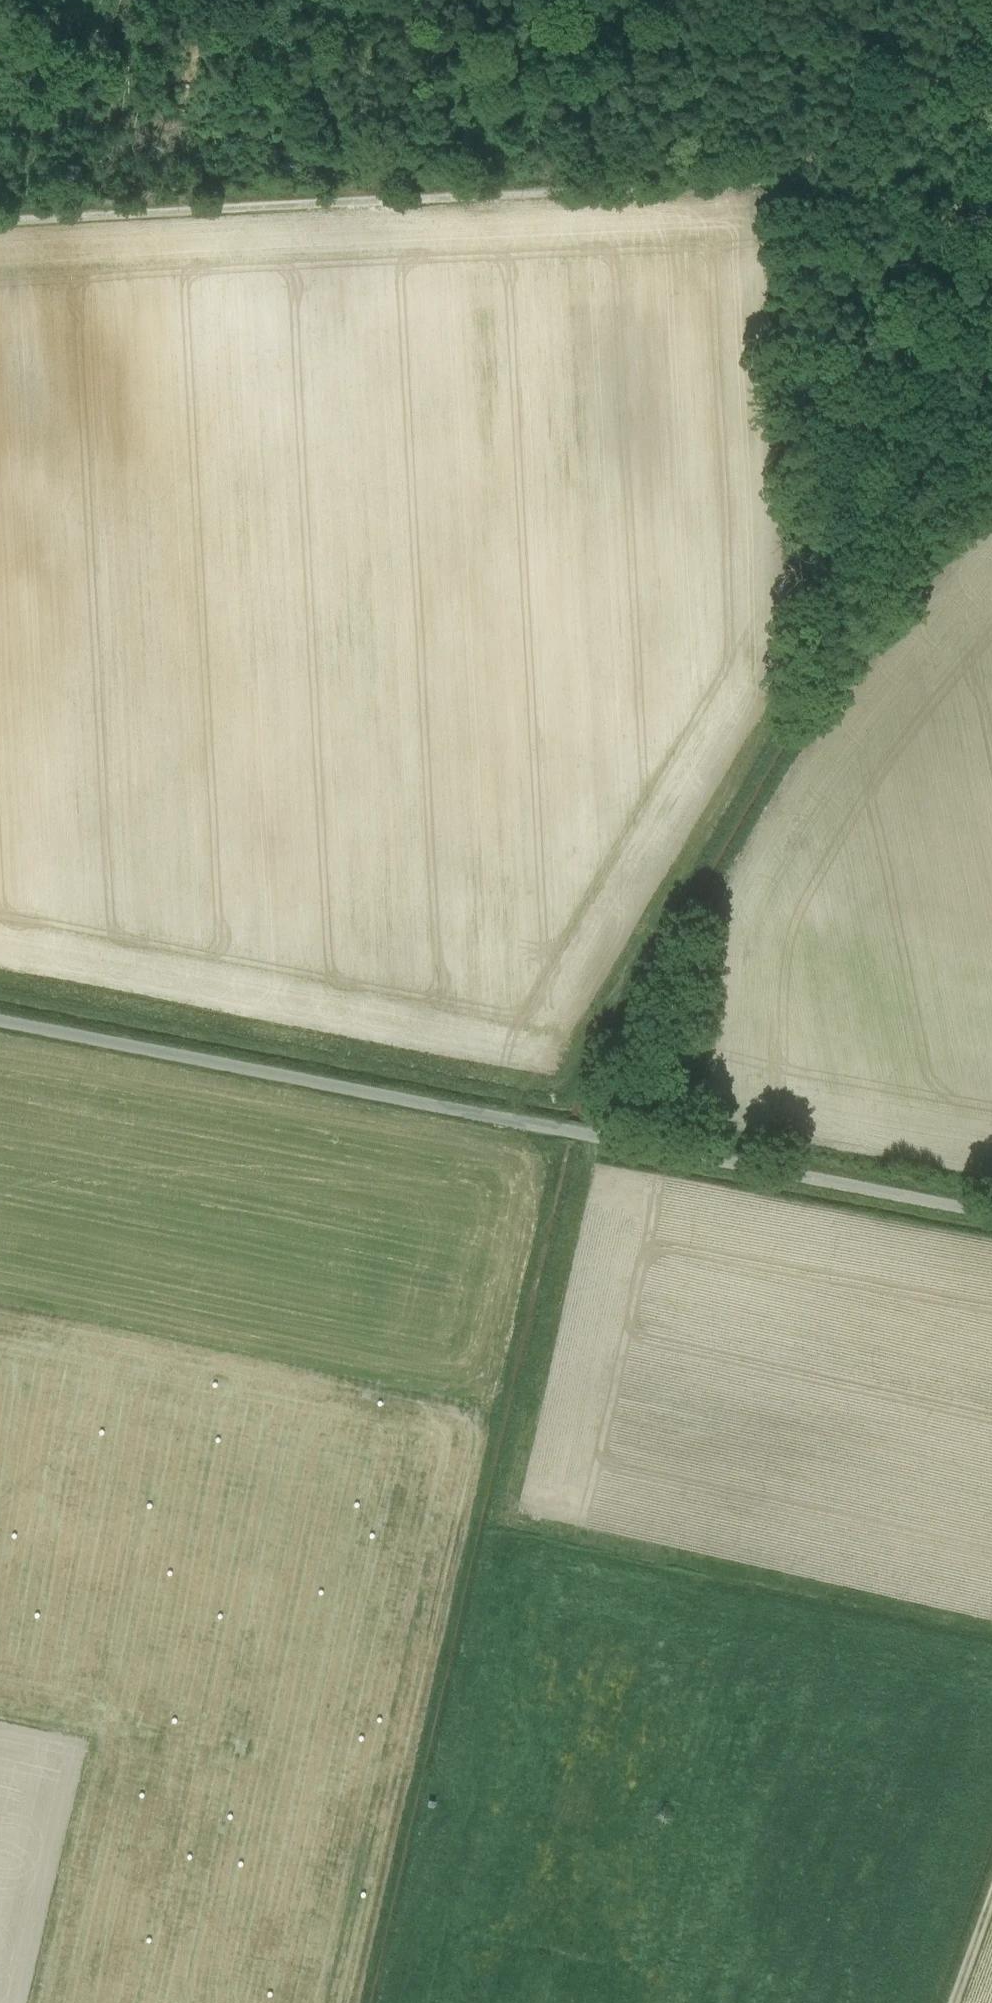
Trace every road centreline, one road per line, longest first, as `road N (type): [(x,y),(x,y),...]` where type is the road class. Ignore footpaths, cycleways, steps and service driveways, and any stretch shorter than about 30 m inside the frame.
road 1 (unclassified): [(991,1213),(0,1020)]
road 2 (track): [(991,171),(0,221)]

